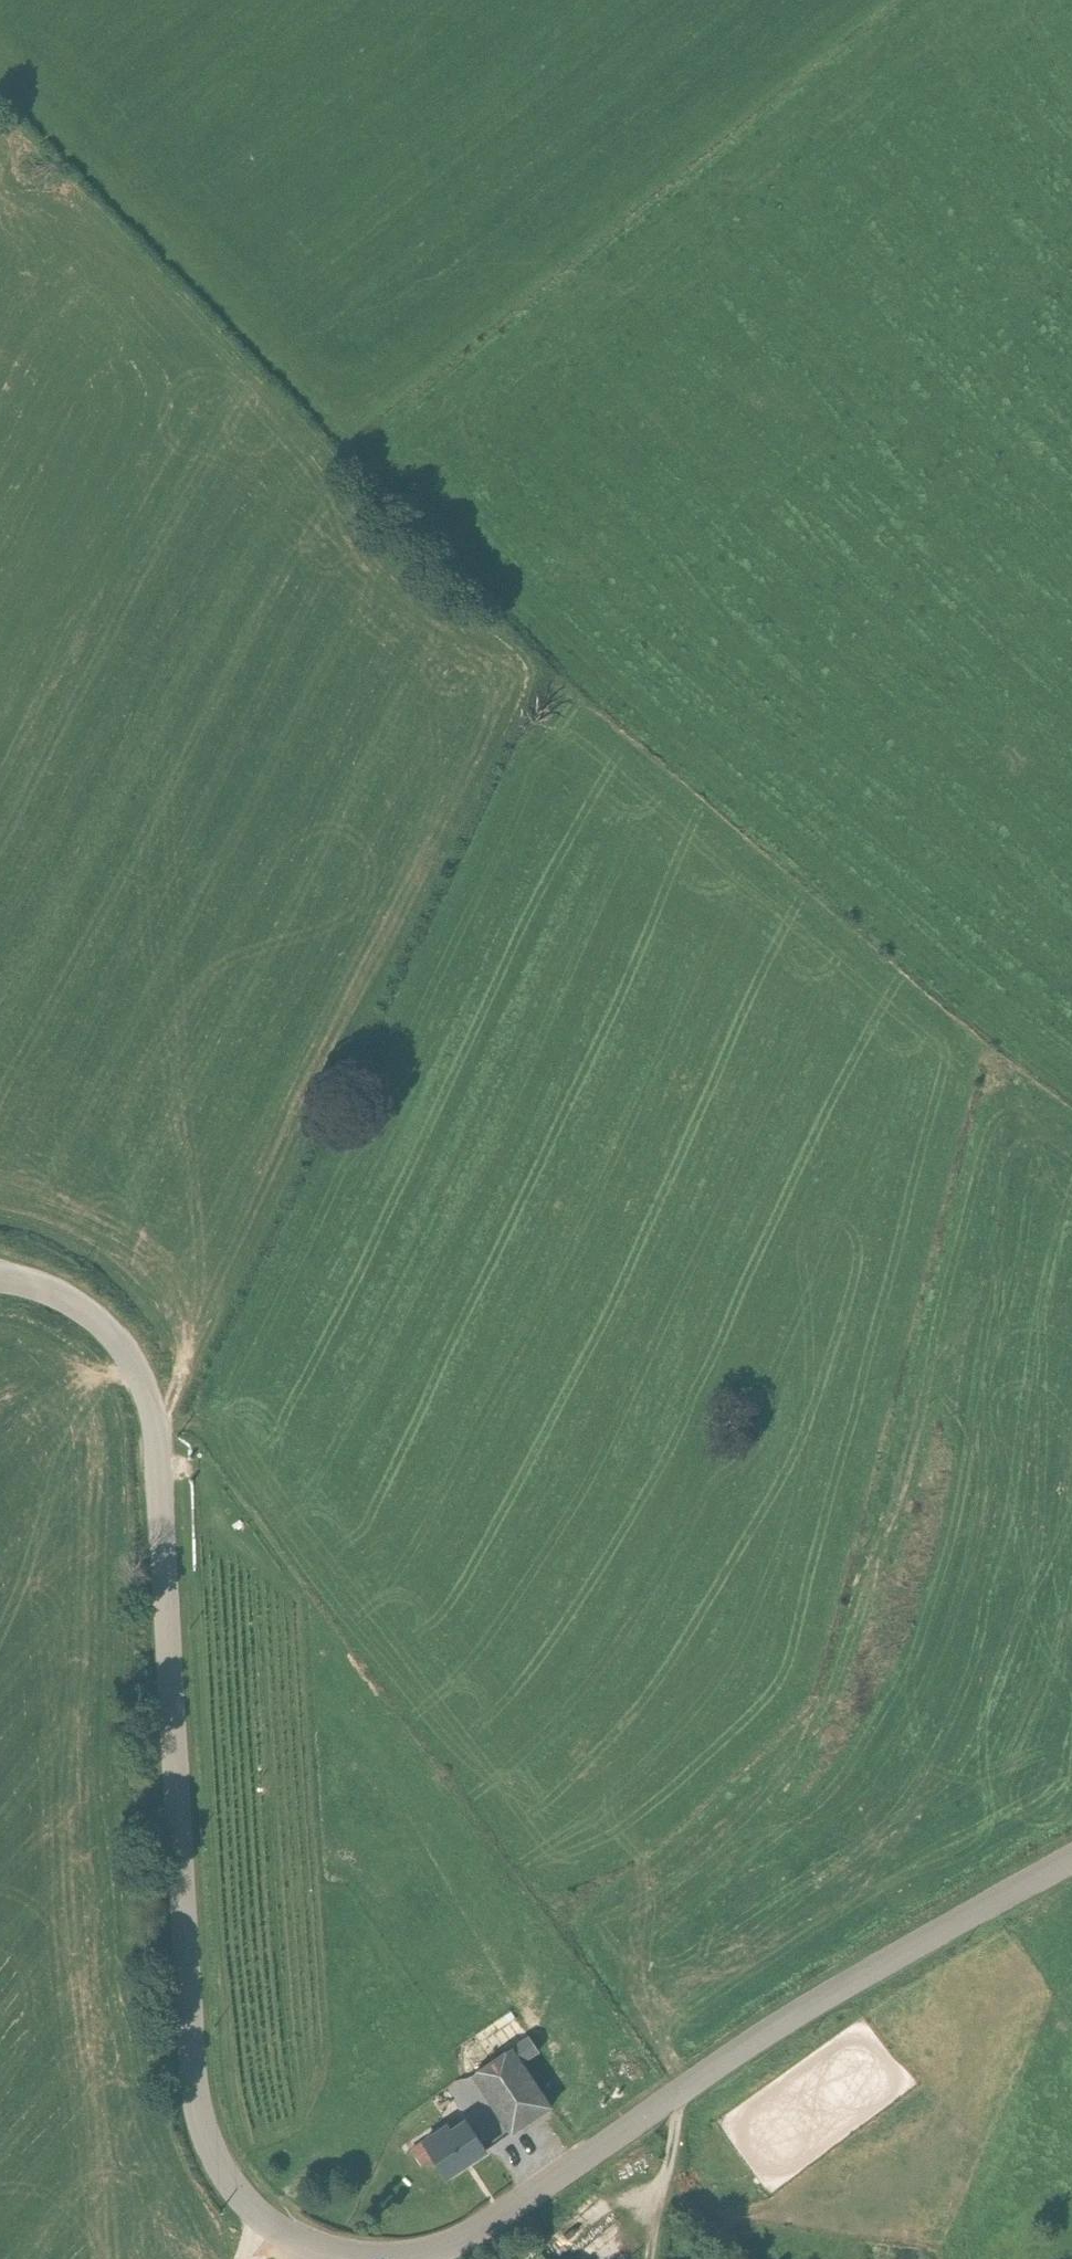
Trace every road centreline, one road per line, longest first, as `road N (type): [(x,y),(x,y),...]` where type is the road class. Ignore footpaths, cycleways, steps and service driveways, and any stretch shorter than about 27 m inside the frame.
road 1 (tertiary): [(1071,1861),(427,2250),(370,2256),(275,2231),(235,2187),(206,2097),(183,1901),(174,1601),(154,1401),(124,1338),(94,1309),(61,1288),(0,1273)]

